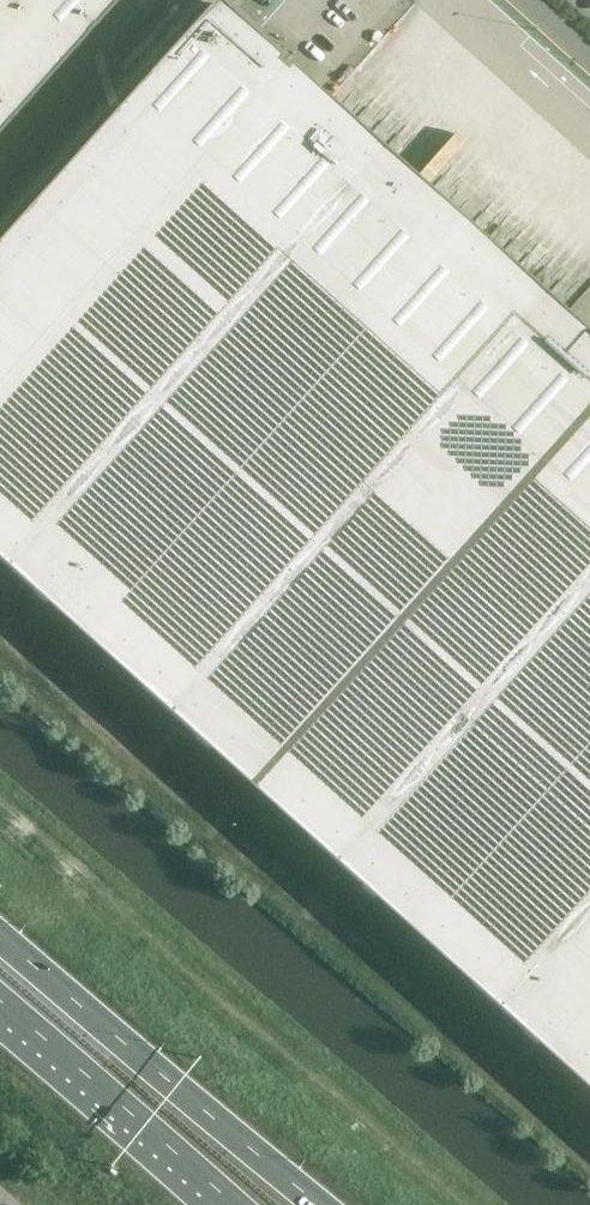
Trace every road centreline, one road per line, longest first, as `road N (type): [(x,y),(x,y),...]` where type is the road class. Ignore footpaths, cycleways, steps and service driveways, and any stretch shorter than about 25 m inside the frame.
road 1 (trunk): [(321,1204),(0,936)]
road 2 (trunk): [(0,999),(235,1204)]
road 3 (unclassified): [(0,189),(171,0)]

